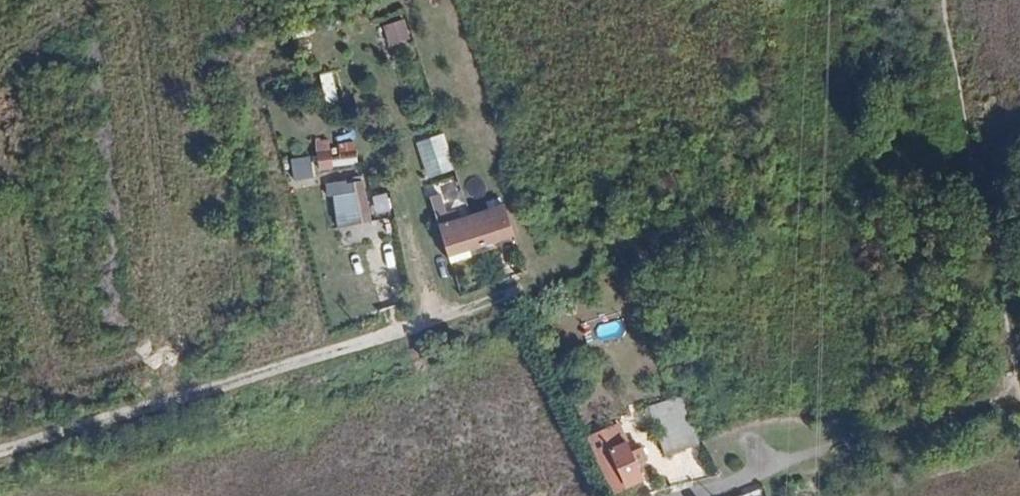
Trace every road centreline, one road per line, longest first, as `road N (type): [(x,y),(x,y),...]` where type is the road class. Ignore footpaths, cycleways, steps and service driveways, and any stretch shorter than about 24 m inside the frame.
road 1 (track): [(0,456),(247,382),(331,345),(613,255),(982,167)]
road 2 (track): [(1019,416),(697,495)]
road 3 (track): [(982,167),(1019,376)]
road 4 (track): [(949,0),(982,167)]

